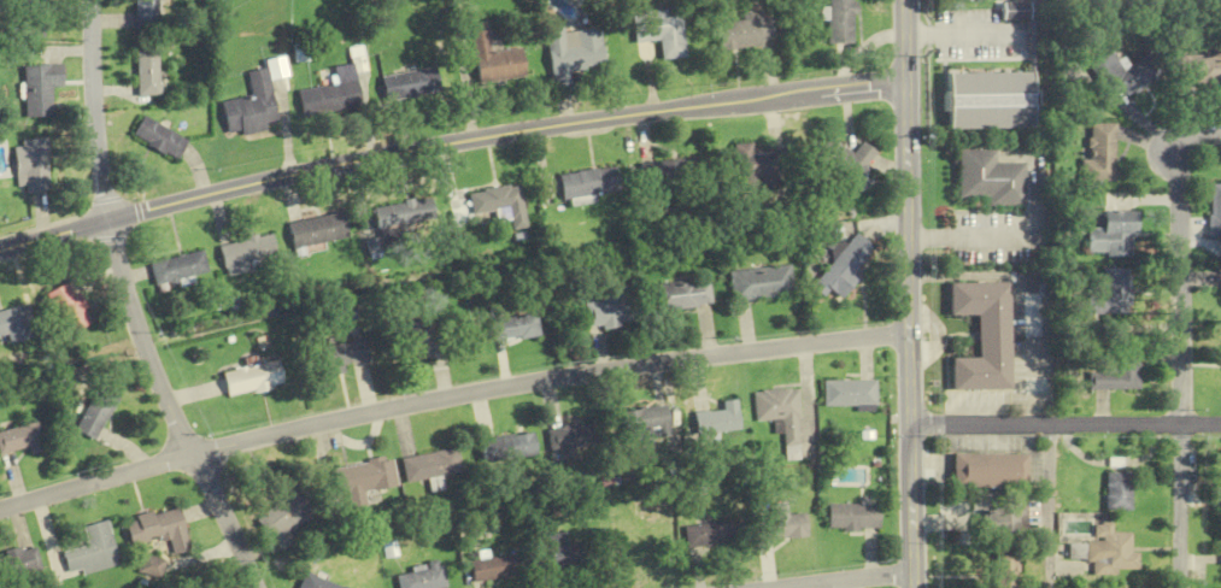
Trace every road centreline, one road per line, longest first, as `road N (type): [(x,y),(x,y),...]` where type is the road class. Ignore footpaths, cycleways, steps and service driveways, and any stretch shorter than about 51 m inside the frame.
road 1 (residential): [(911,328),(541,377),(196,452),(0,509)]
road 2 (tertiary): [(909,82),(505,133),(108,219)]
road 3 (residential): [(90,0),(96,143),(128,288),(260,587)]
road 4 (secondary): [(906,0),(915,587)]
road 5 (residential): [(1179,133),(1173,151),(1180,180),(1183,587)]
road 6 (residential): [(1220,423),(912,424)]
road 7 (residential): [(915,571),(776,587)]

